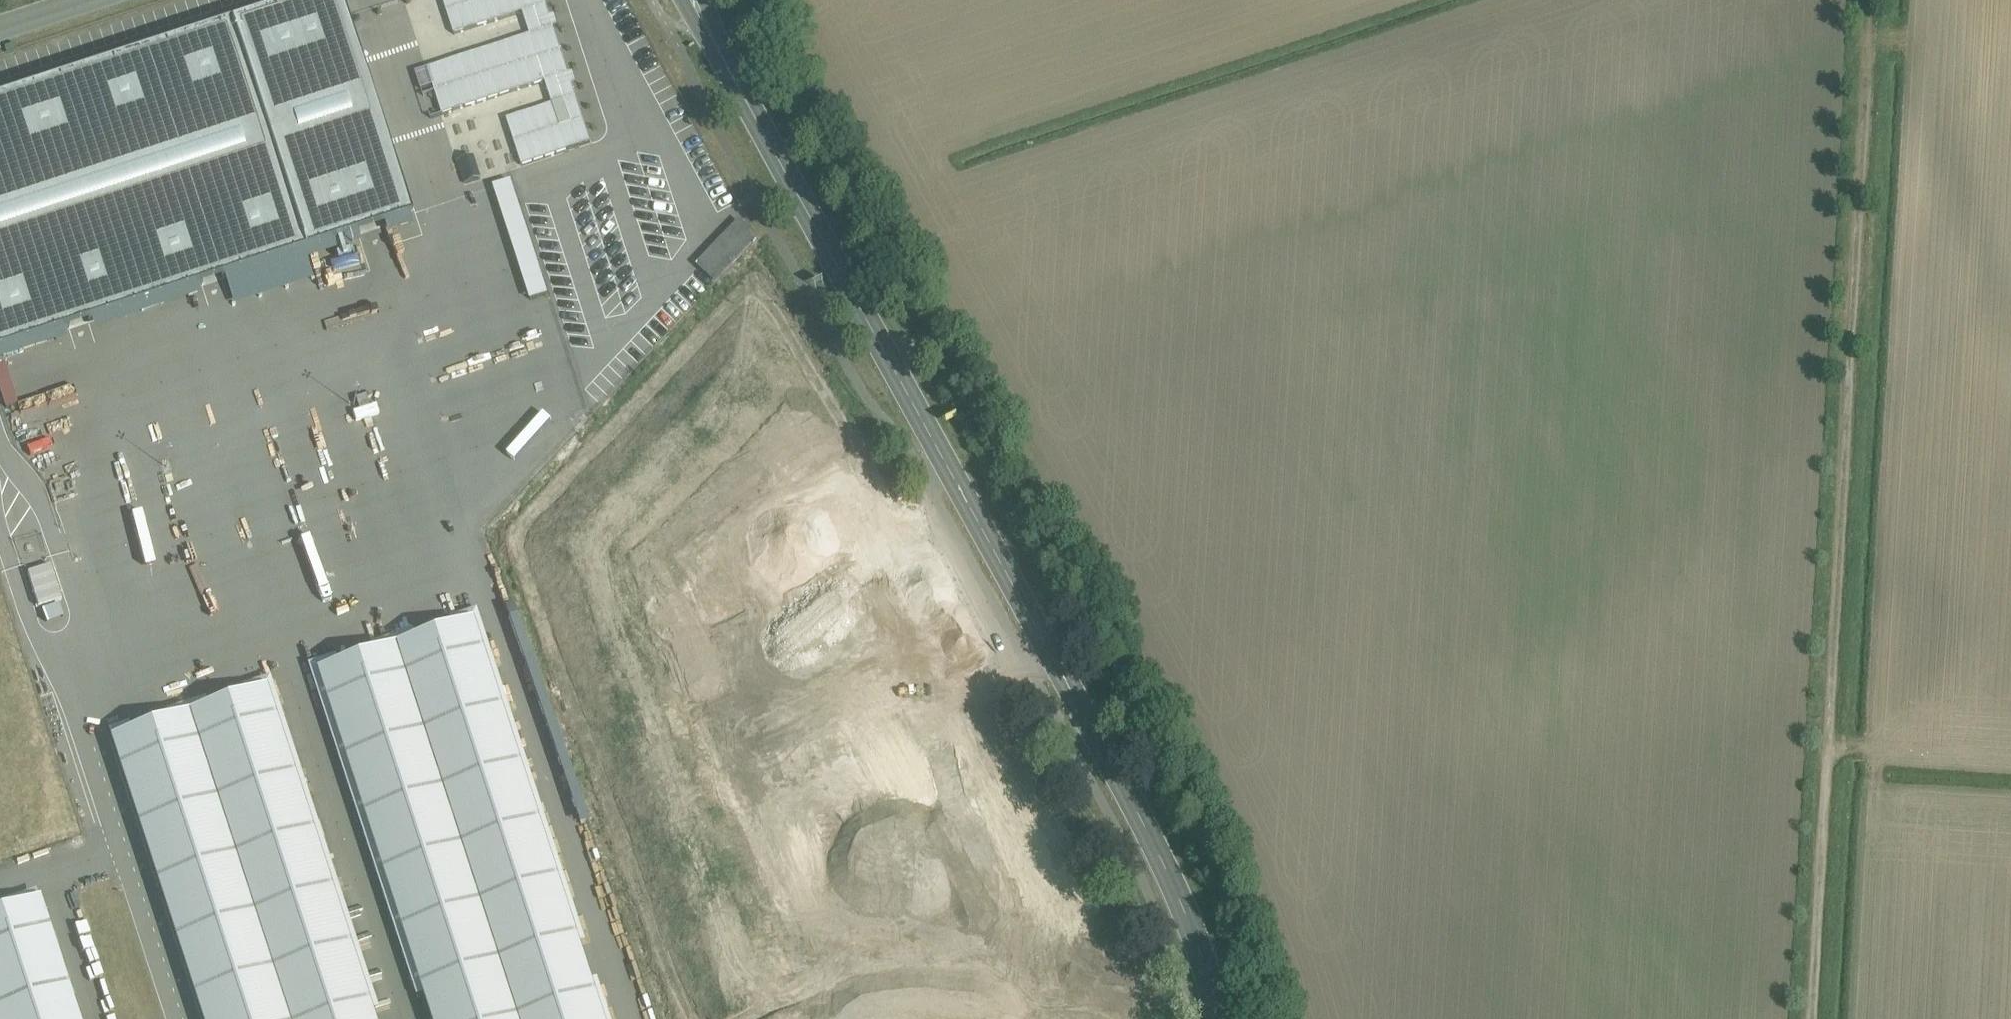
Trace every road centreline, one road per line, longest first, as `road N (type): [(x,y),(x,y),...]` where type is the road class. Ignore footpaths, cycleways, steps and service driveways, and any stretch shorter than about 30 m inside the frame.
road 1 (primary): [(1219,1018),(1185,917),(1141,825),(725,62)]
road 2 (track): [(1821,1018),(1876,68)]

